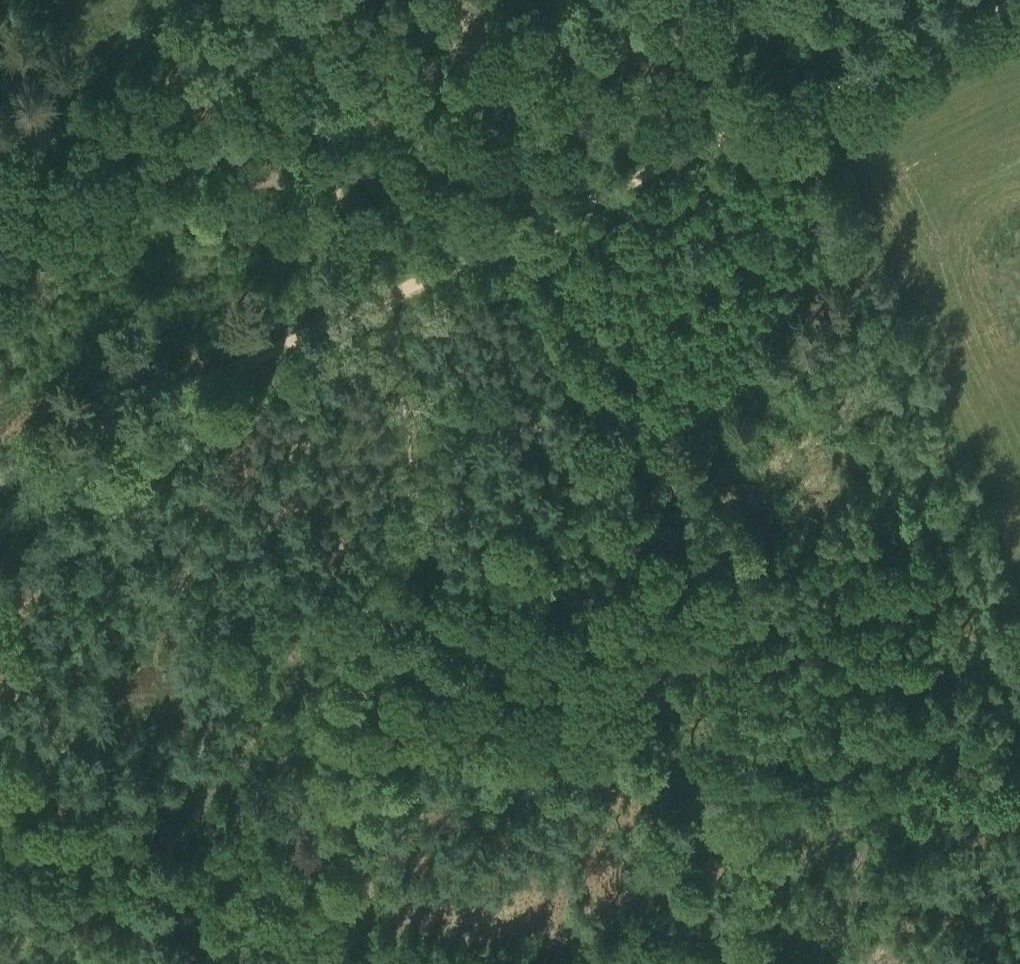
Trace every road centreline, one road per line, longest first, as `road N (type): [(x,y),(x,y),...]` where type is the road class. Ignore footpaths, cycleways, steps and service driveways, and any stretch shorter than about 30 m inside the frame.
road 1 (track): [(494,247),(654,456),(706,506),(720,537),(754,704),(751,814)]
road 2 (track): [(1018,0),(494,247)]
road 3 (track): [(379,300),(404,391),(413,481),(307,845)]
road 4 (track): [(379,300),(0,479)]
road 5 (track): [(751,814),(739,914),(721,963)]
road 6 (track): [(494,247),(379,300)]
road 7 (track): [(307,845),(269,963)]

